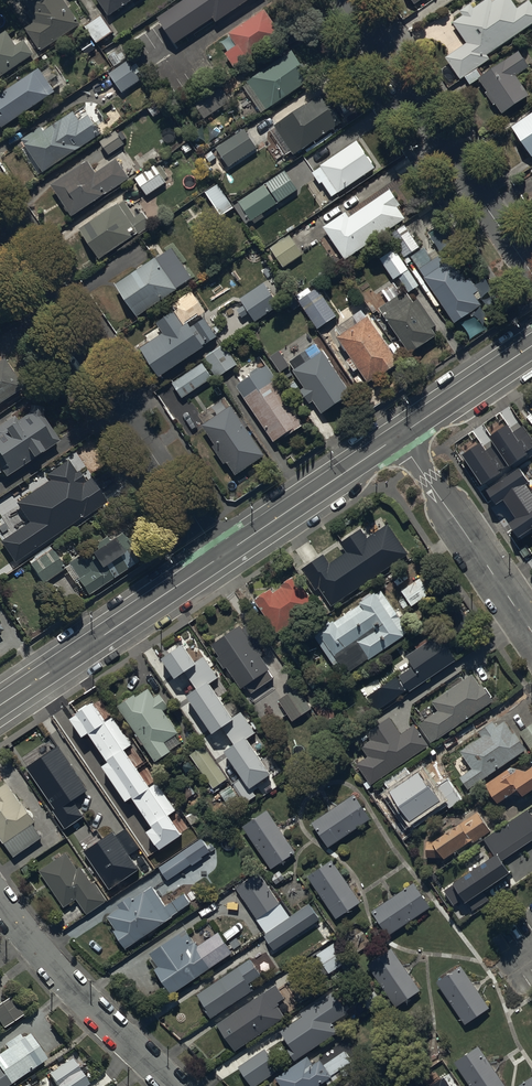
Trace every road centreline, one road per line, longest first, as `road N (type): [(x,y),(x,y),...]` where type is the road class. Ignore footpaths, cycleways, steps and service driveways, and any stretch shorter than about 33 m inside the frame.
road 1 (residential): [(224,556),(0,227)]
road 2 (residential): [(345,0),(531,276)]
road 3 (tertiary): [(0,706),(224,556)]
road 4 (residential): [(173,1085),(42,954),(0,900)]
road 5 (residential): [(397,437),(531,634)]
road 6 (tertiary): [(224,556),(397,437)]
road 7 (tertiary): [(397,437),(531,346)]

